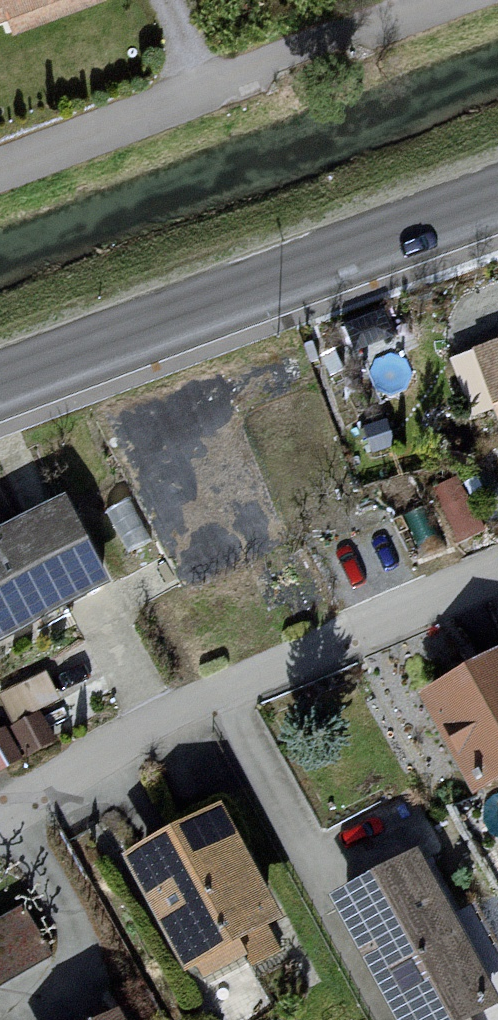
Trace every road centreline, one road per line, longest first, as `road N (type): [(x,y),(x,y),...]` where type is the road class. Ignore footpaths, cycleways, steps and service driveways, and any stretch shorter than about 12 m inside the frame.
road 1 (residential): [(497,572),(197,702),(0,822)]
road 2 (secondary): [(0,374),(497,188)]
road 3 (residential): [(462,0),(0,176)]

